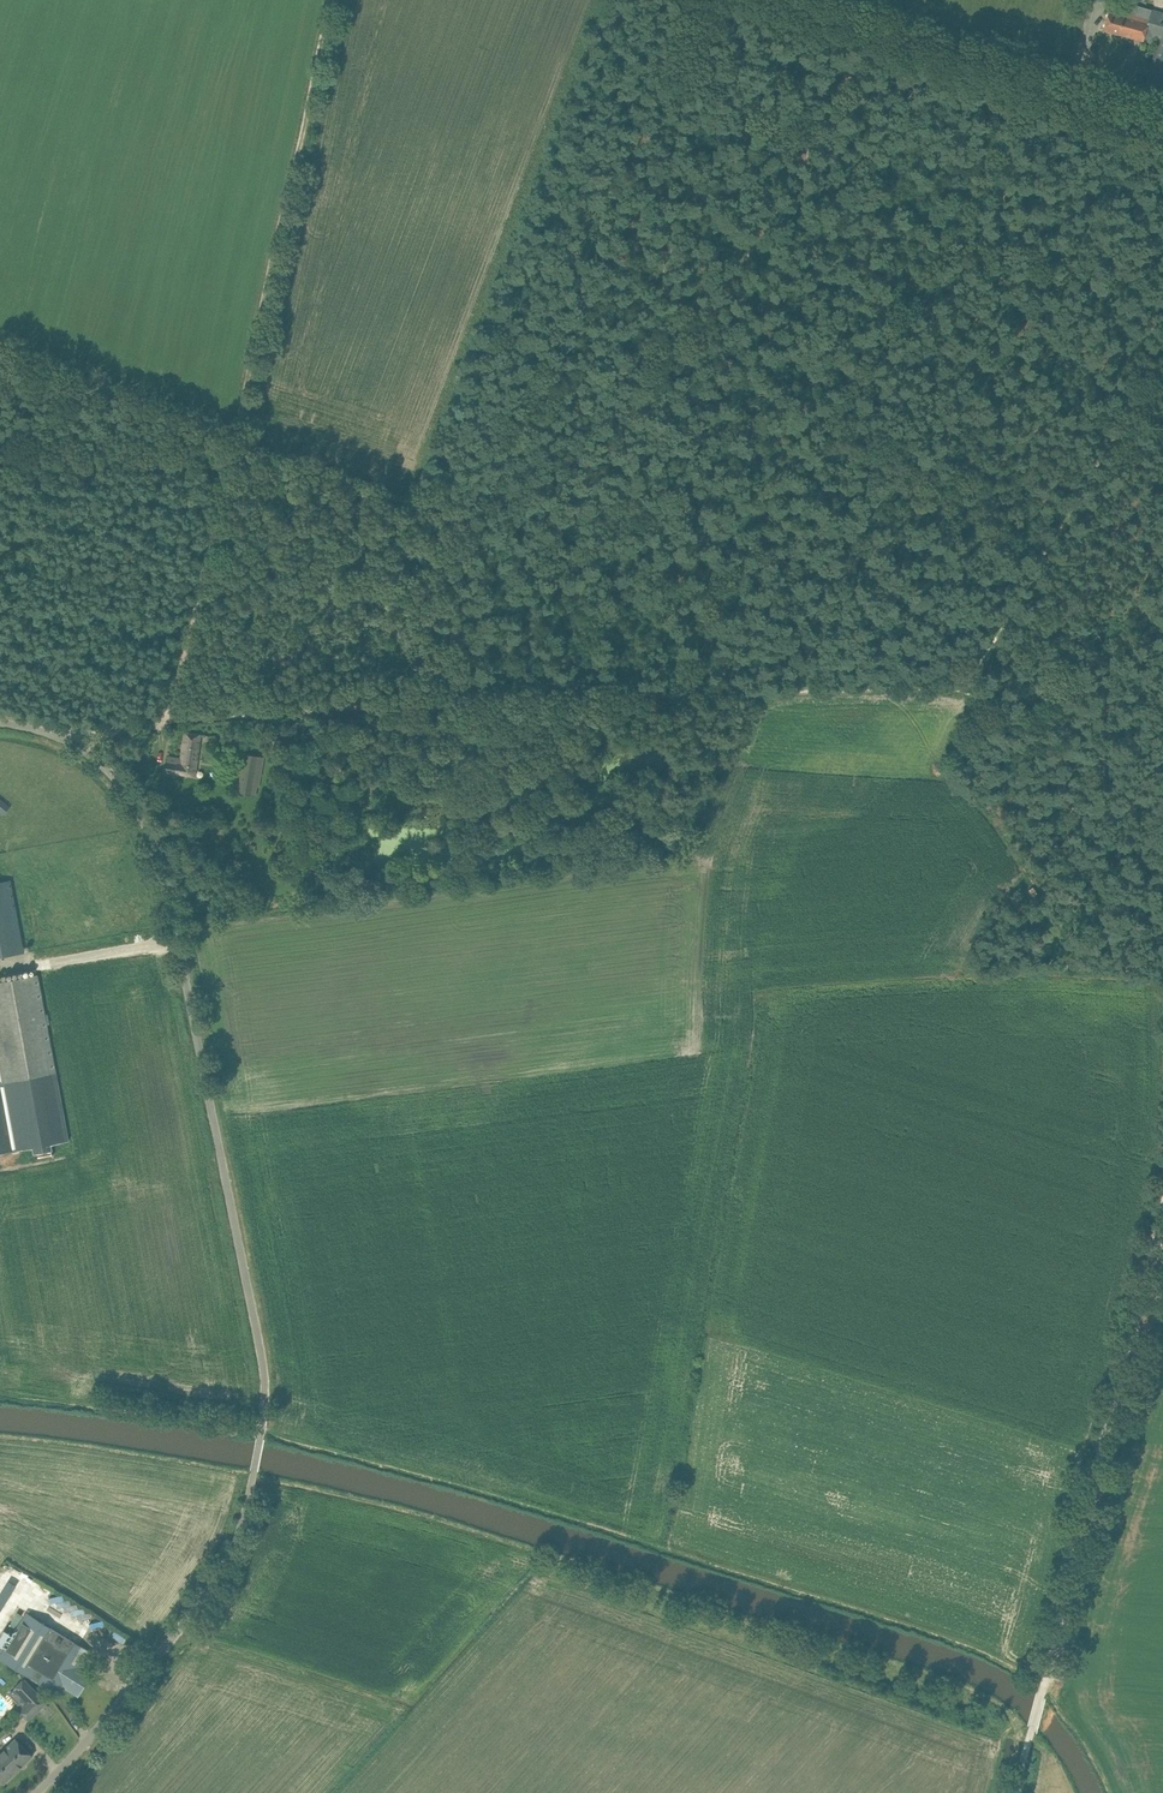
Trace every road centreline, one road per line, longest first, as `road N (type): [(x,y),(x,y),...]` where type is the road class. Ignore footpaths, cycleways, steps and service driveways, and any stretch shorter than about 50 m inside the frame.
road 1 (unclassified): [(28,1792),(160,1642),(226,1530),(260,1383),(158,850),(125,787),(96,758),(46,731),(0,721)]
road 2 (track): [(158,719),(173,696),(326,0)]
road 3 (unclassified): [(1005,1792),(1146,1247)]
road 4 (unclassified): [(1162,132),(778,0)]

